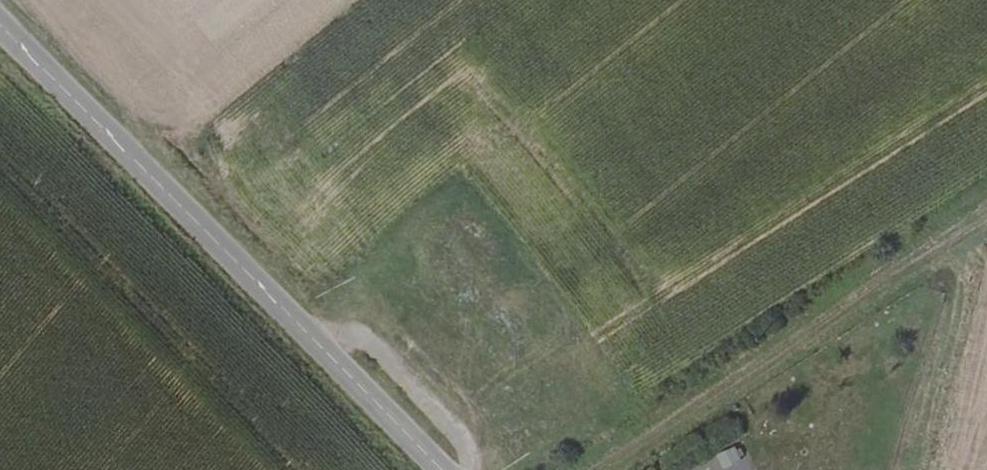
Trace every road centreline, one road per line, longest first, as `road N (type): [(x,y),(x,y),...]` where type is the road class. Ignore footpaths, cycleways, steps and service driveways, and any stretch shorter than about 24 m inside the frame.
road 1 (unclassified): [(445,469),(0,20)]
road 2 (track): [(596,469),(986,209)]

